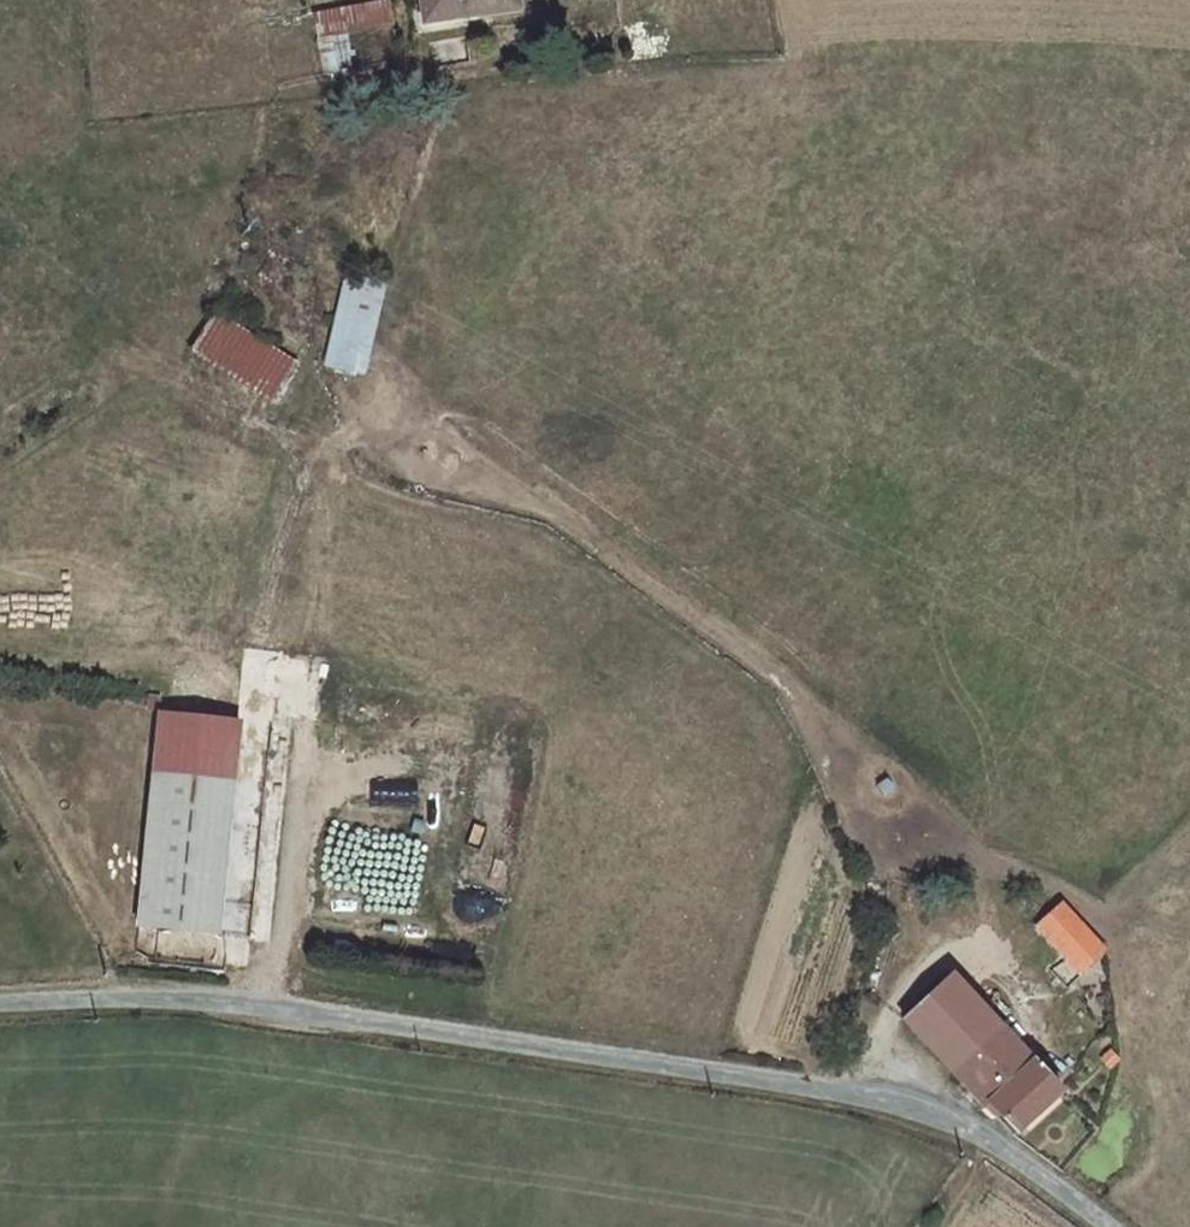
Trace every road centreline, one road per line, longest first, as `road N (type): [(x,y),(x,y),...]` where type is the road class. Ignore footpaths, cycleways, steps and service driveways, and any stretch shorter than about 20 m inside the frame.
road 1 (unclassified): [(1102,1226),(921,1108),(268,1007),(119,999),(0,1005)]

